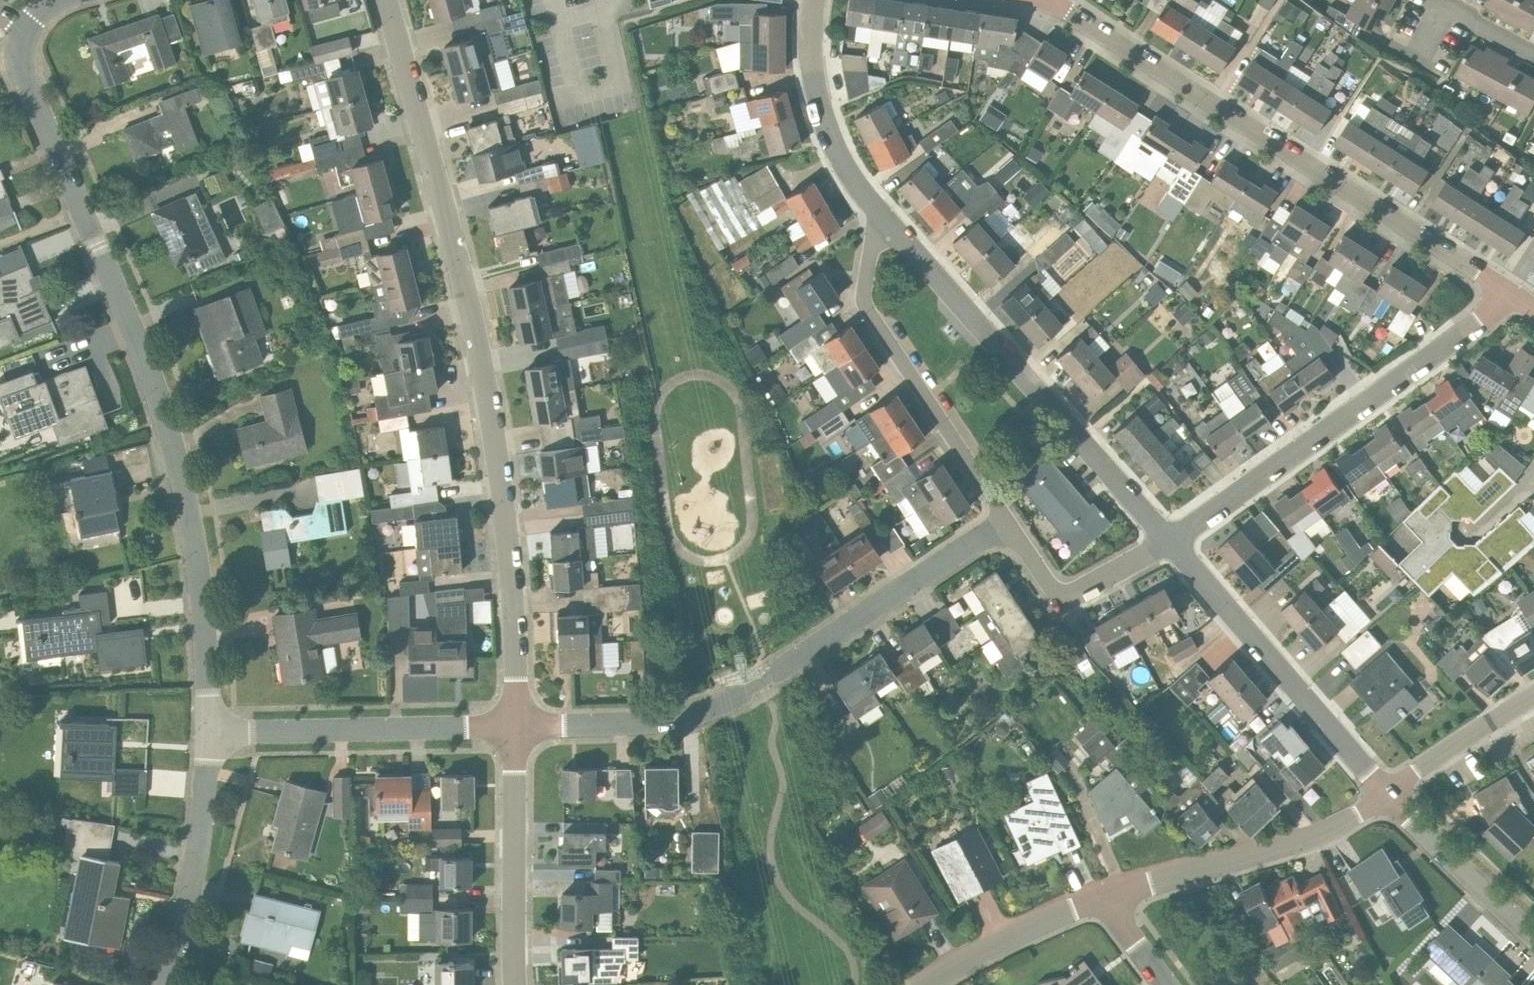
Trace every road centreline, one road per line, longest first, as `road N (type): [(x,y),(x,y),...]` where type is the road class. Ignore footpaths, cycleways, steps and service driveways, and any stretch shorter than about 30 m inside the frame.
road 1 (residential): [(514,733),(510,564),(489,395),(387,0)]
road 2 (residential): [(211,735),(203,575),(159,384),(23,72),(27,34)]
road 3 (residential): [(1515,297),(1039,0)]
road 4 (residential): [(514,733),(660,727),(732,700),(1005,520)]
road 5 (residential): [(1168,541),(882,205)]
road 6 (residential): [(1168,541),(1515,297)]
road 7 (residential): [(1005,520),(871,321),(868,285),(882,205)]
road 8 (residential): [(1387,796),(1168,541)]
road 9 (tertiary): [(1103,899),(1287,846),(1387,796)]
road 10 (residential): [(211,735),(514,733)]
road 11 (residential): [(165,984),(195,869),(211,735)]
road 12 (residential): [(516,984),(514,733)]
road 13 (residential): [(882,205),(814,103),(810,0)]
road 14 (residential): [(1168,541),(1090,591),(1065,595),(1053,591),(1005,520)]
road 15 (residential): [(1533,934),(1387,796)]
road 16 (tertiary): [(927,984),(1016,934),(1103,899)]
road 17 (tertiary): [(1387,796),(1533,695)]
road 18 (residential): [(1533,56),(1445,9),(1422,53)]

